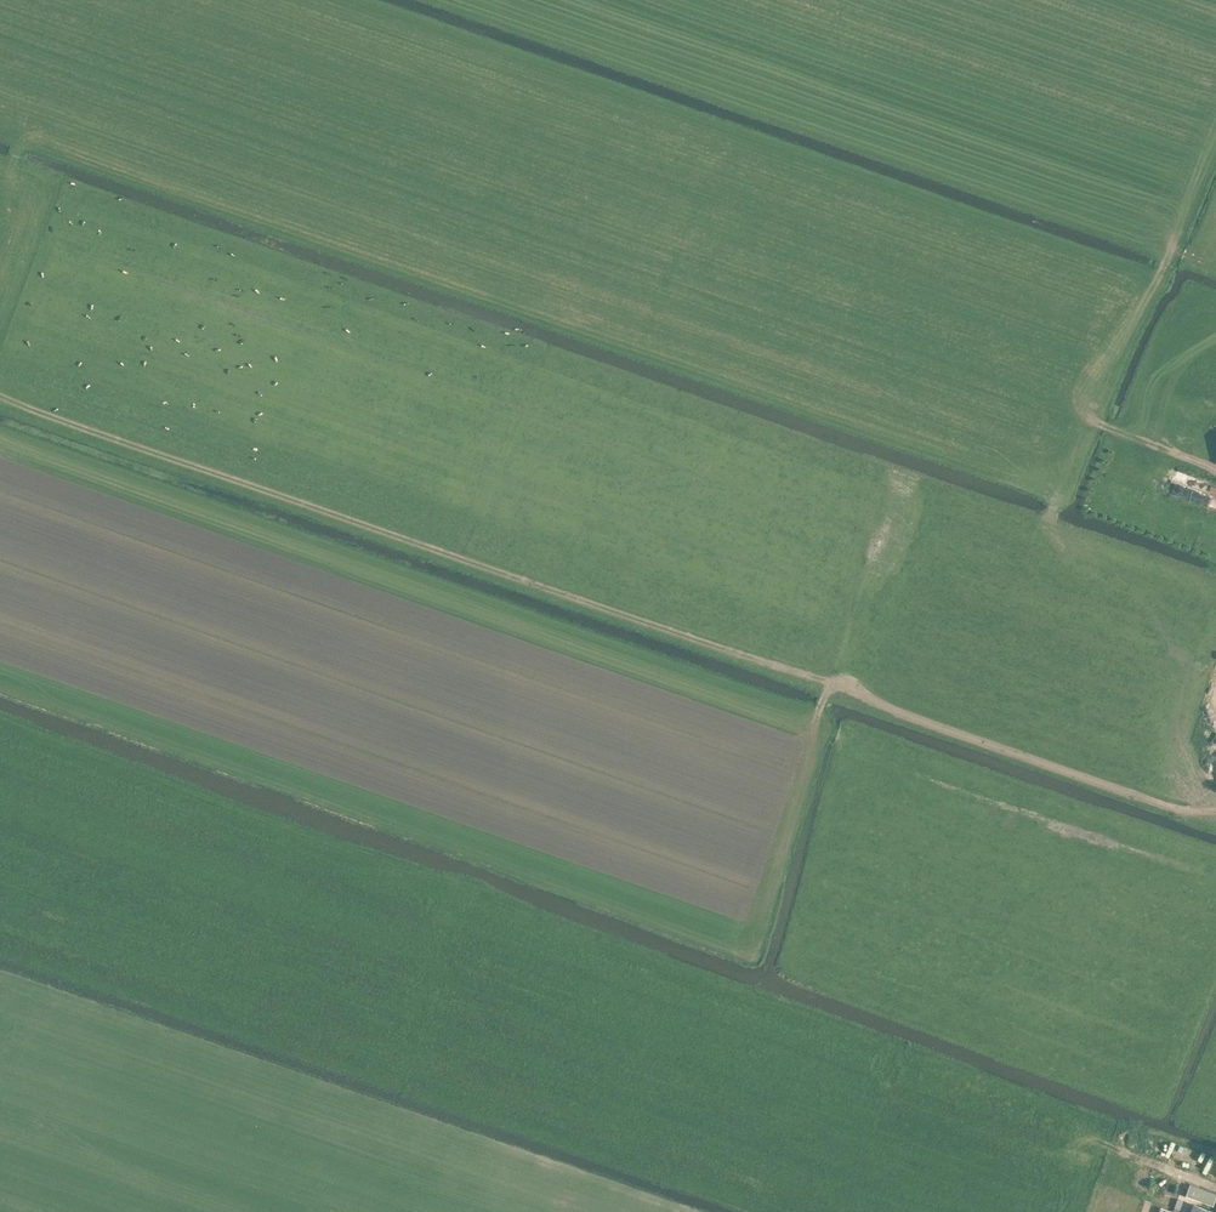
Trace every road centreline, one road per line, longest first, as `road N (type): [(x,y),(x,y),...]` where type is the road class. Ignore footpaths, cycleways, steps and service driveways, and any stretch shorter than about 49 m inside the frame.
road 1 (track): [(1215,810),(1185,810),(899,712),(844,683),(829,687),(820,708)]

